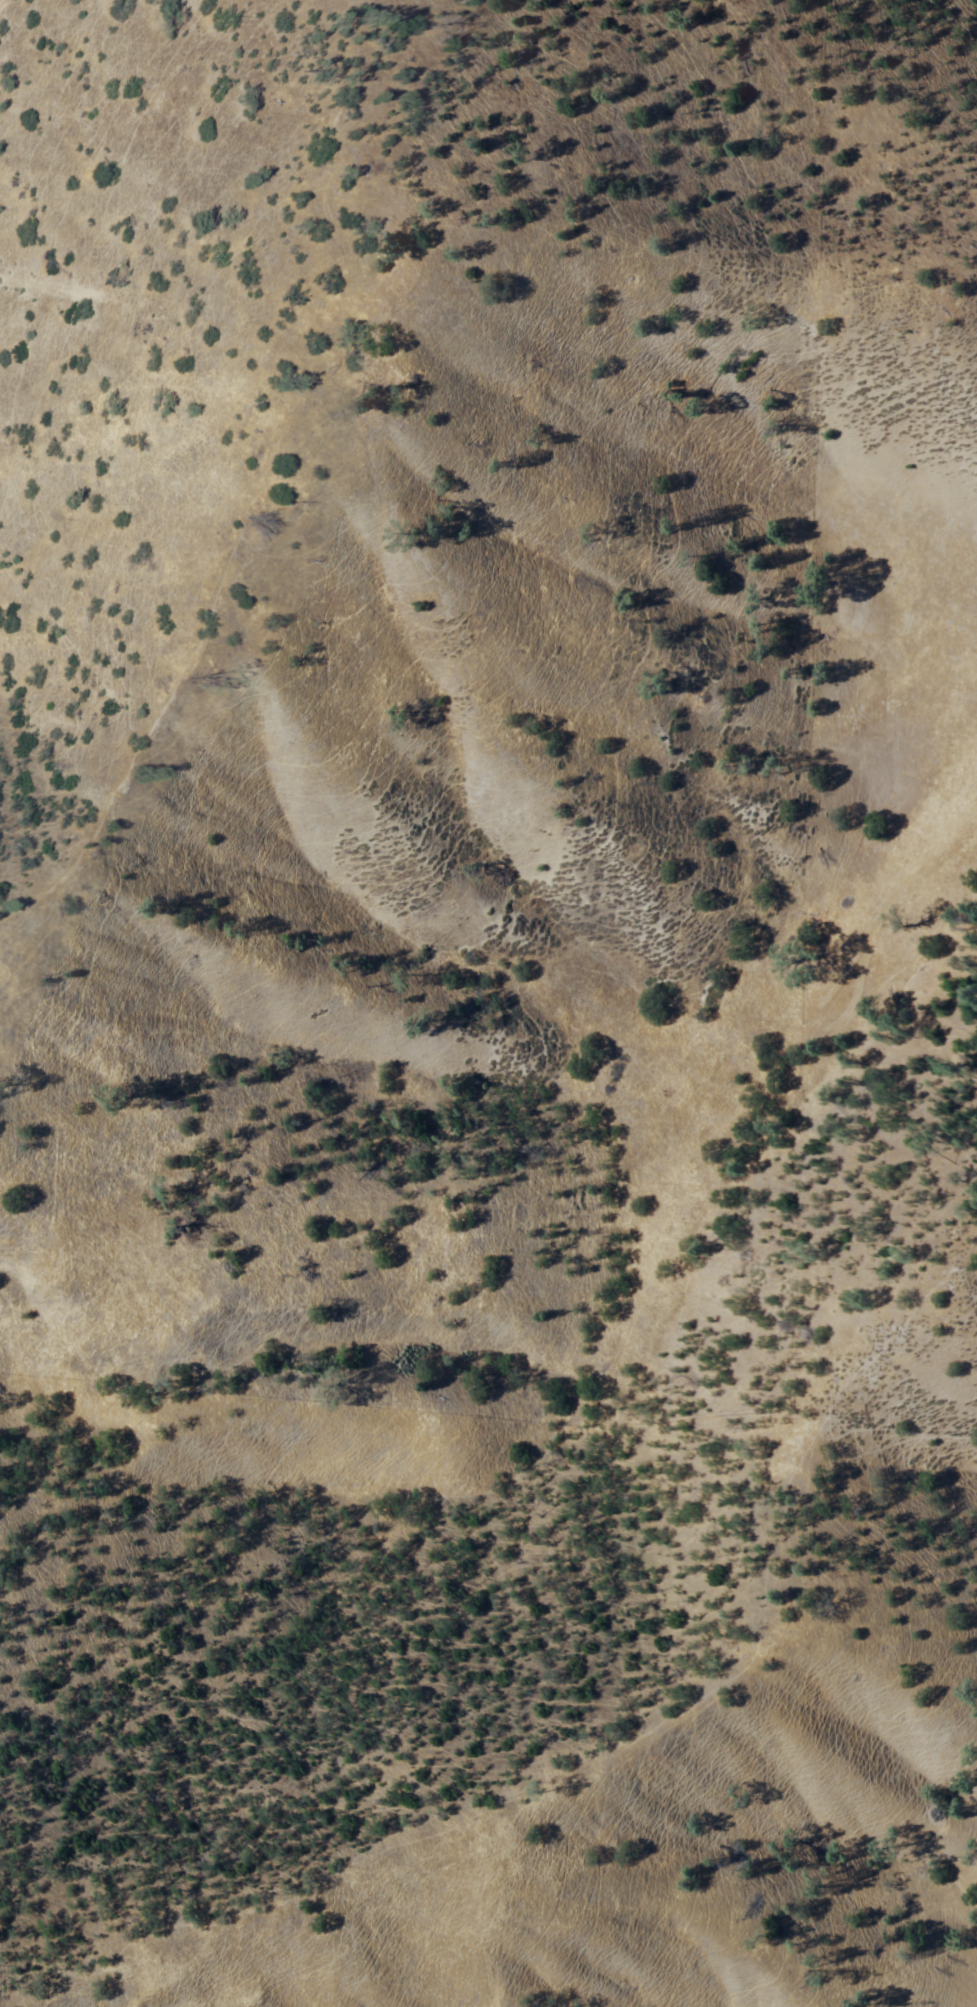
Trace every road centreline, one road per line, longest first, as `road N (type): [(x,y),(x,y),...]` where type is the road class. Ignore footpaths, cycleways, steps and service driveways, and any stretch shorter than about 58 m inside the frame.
road 1 (track): [(976,830),(905,886),(817,1013)]

